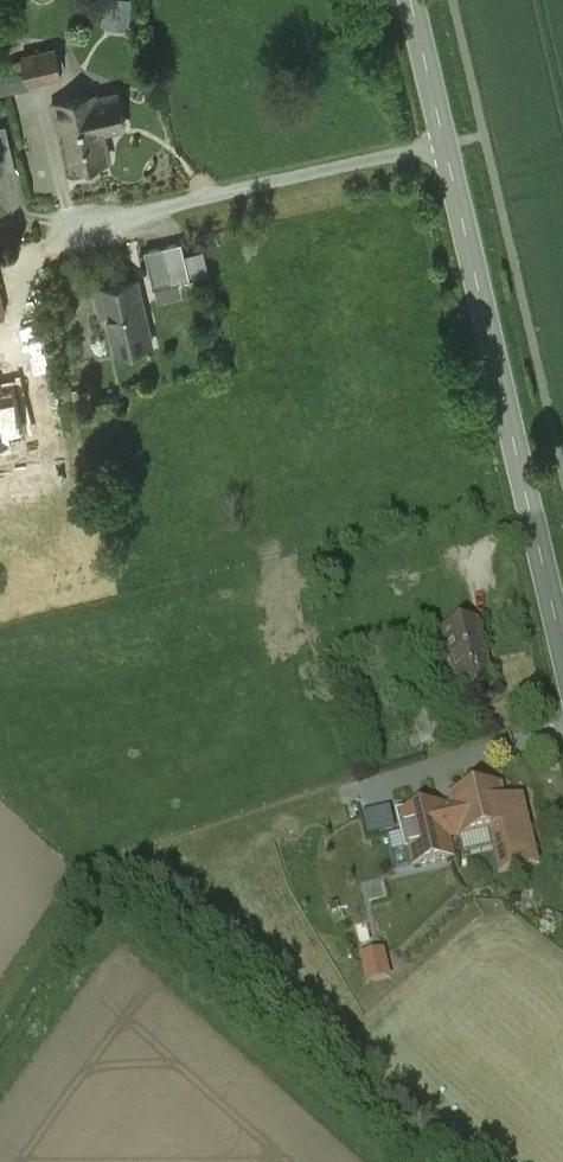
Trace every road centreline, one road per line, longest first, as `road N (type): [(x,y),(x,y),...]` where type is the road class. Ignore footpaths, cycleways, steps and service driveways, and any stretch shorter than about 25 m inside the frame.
road 1 (secondary): [(412,0),(562,647)]
road 2 (track): [(89,875),(373,785)]

